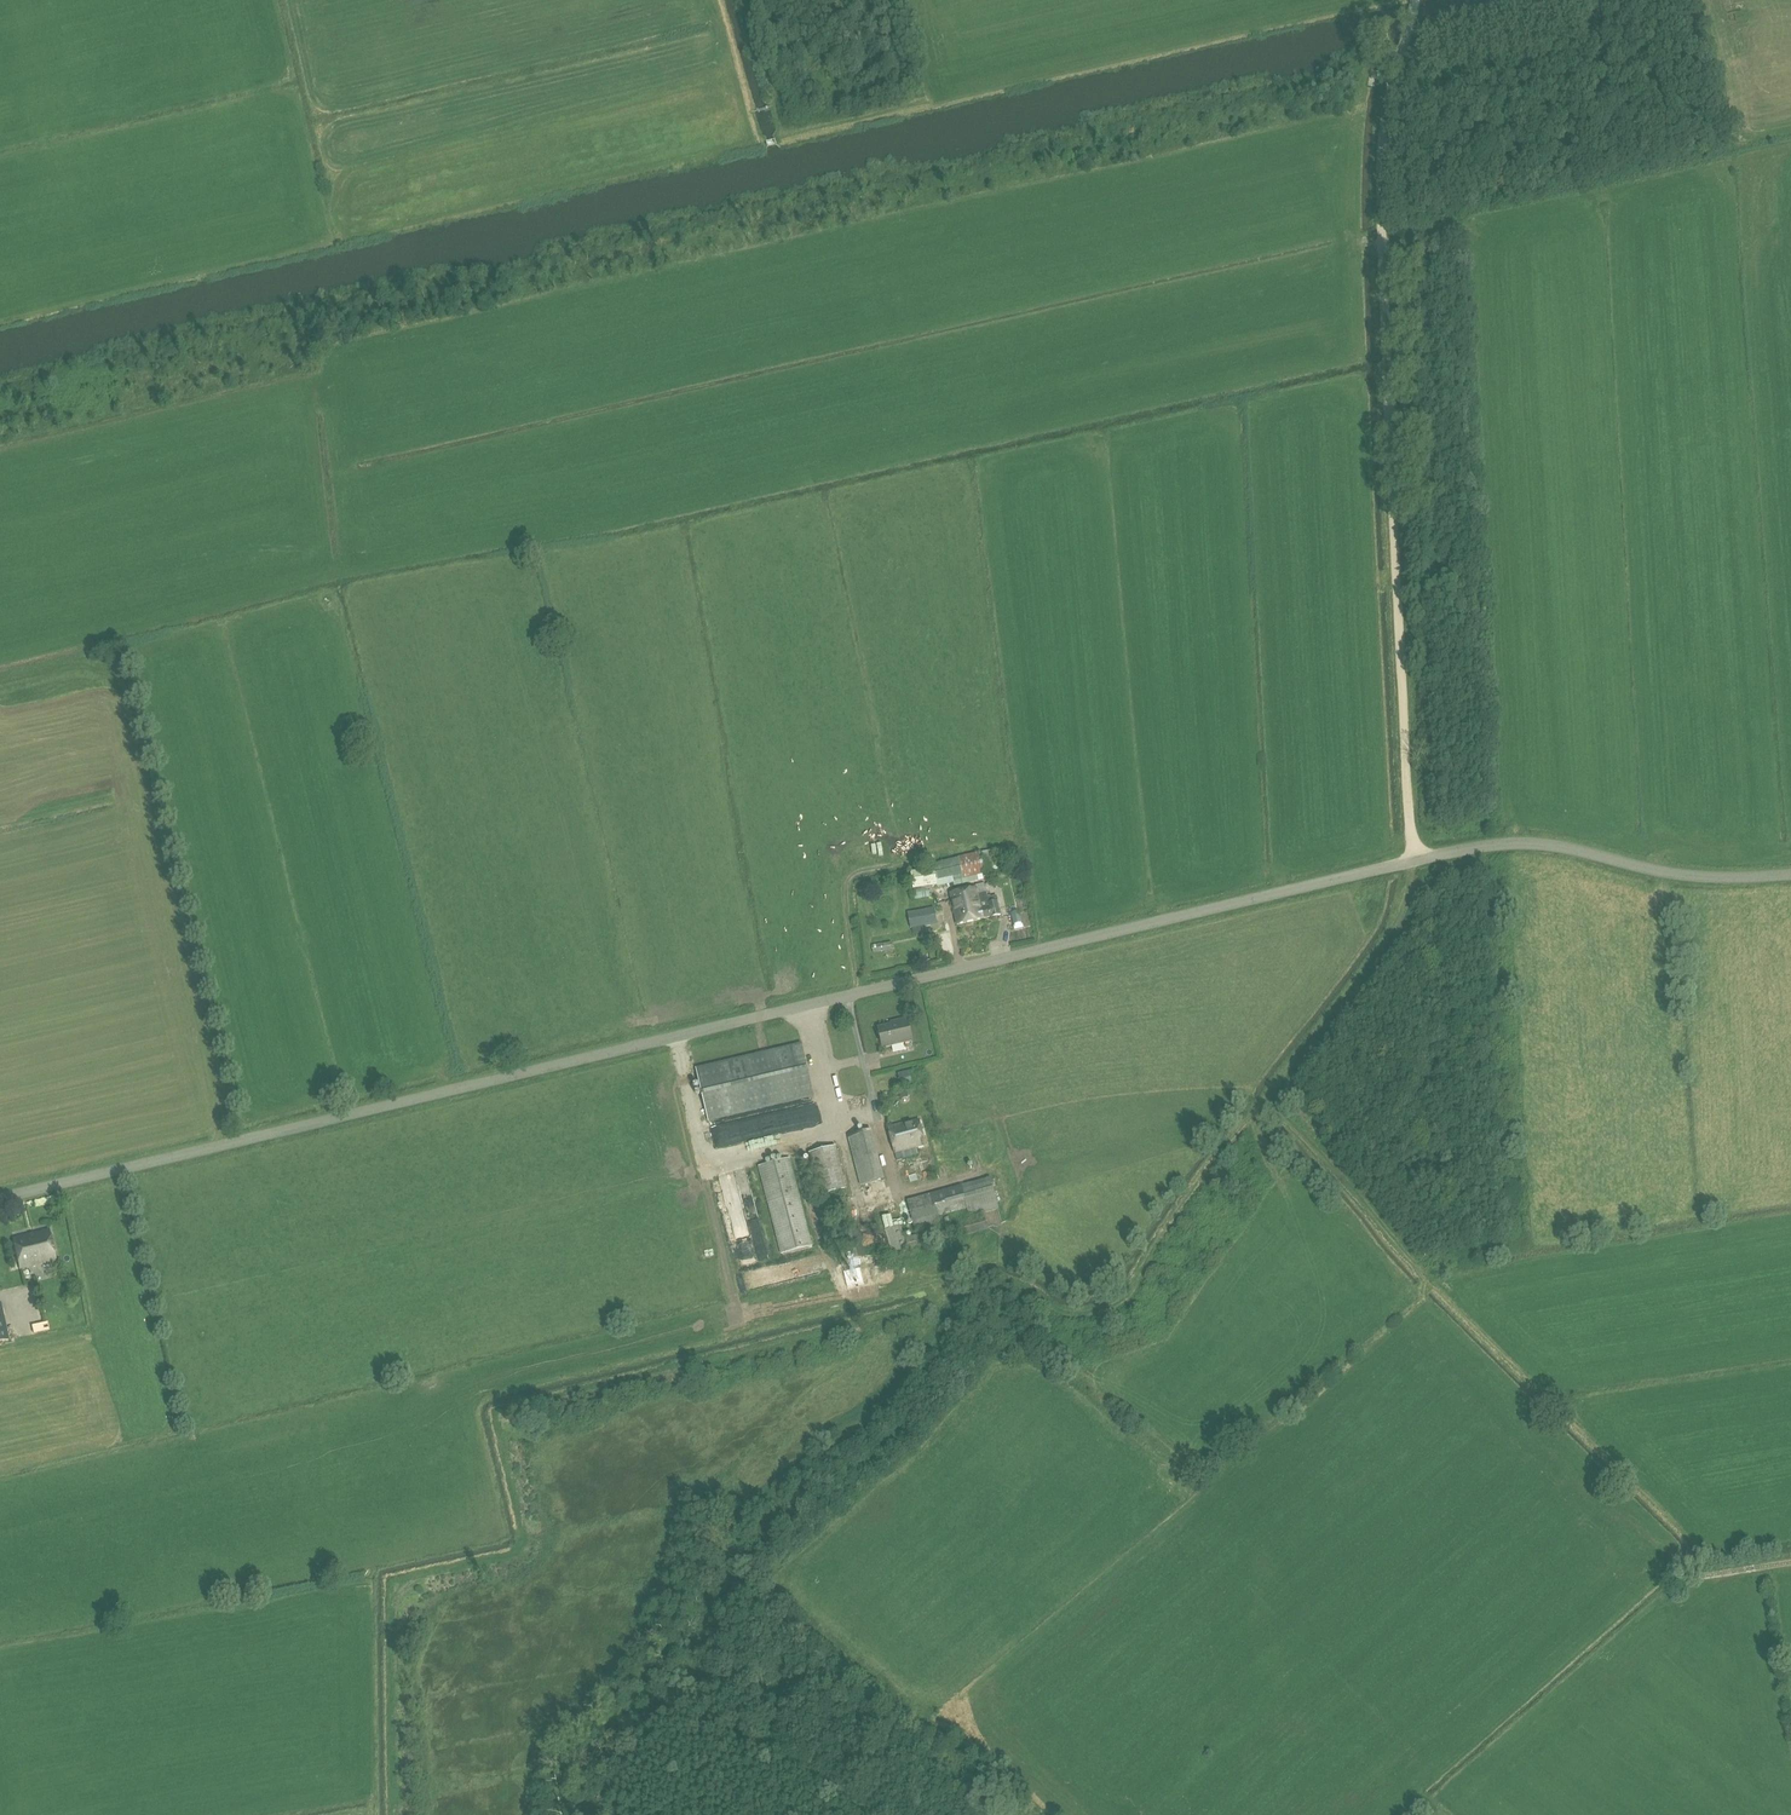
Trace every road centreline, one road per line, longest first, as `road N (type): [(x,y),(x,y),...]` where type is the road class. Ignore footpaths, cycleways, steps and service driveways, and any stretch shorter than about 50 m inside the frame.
road 1 (unclassified): [(0,1199),(1466,849),(1533,844),(1679,875),(1790,874)]
road 2 (track): [(1416,0),(1386,120),(1381,220),(1413,861)]

